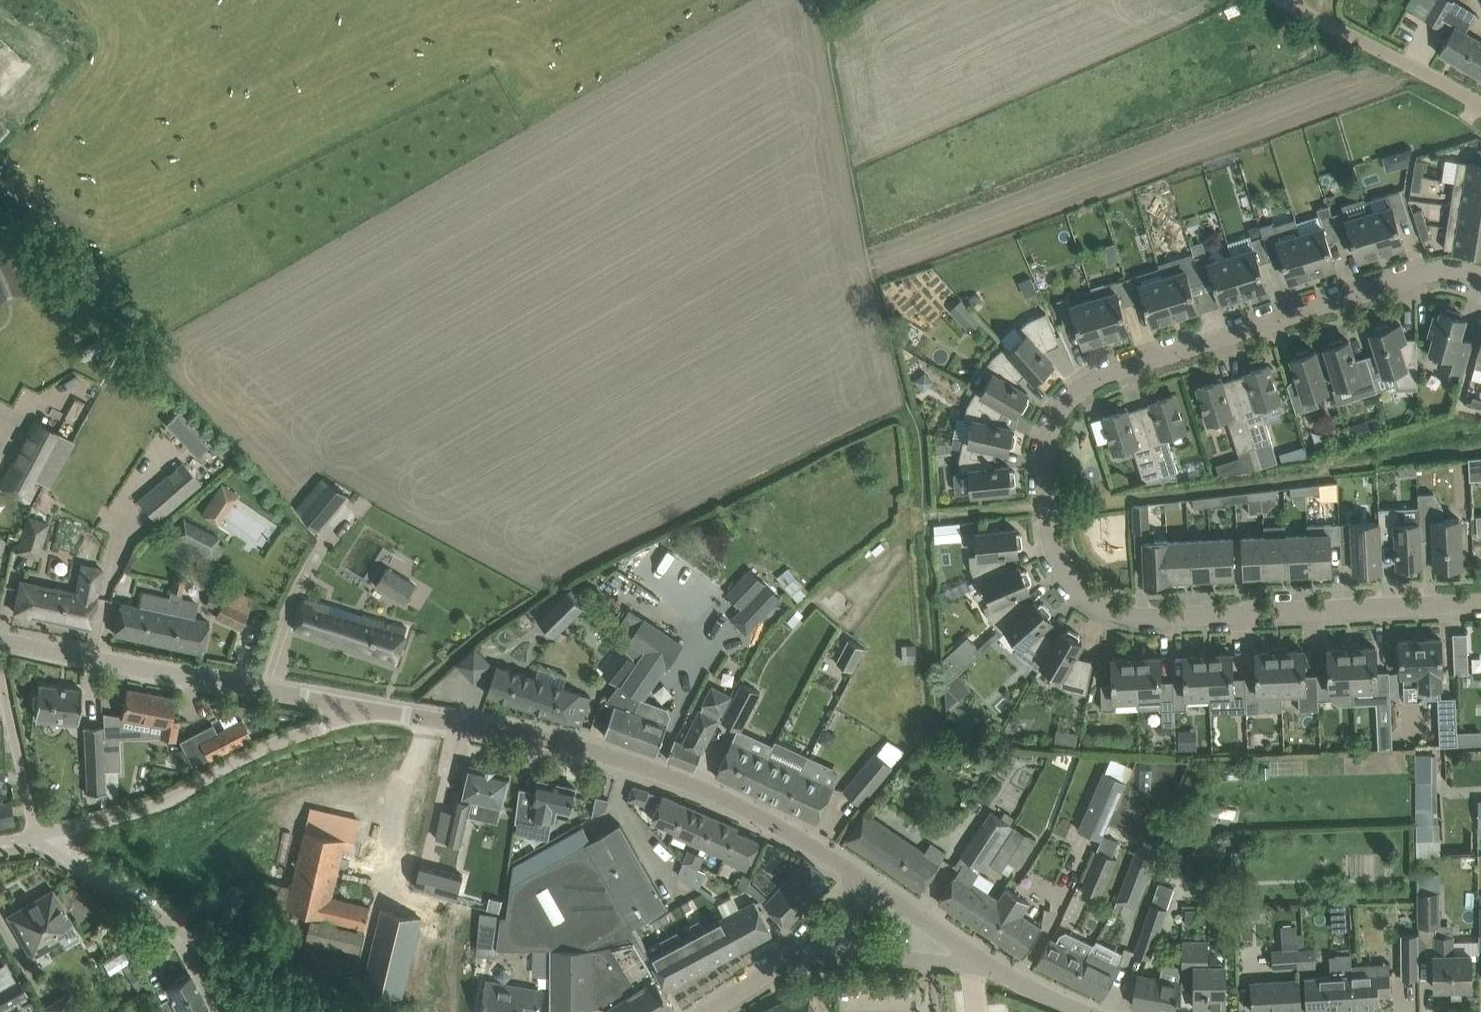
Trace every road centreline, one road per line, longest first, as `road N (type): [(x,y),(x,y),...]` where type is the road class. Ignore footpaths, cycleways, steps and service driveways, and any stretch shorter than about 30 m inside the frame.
road 1 (residential): [(1480,602),(1126,620),(1087,599),(1062,568),(1044,476),(1045,438),(1065,400),(1098,373),(1428,279),(1480,279)]
road 2 (residential): [(864,880),(777,825),(619,759),(344,703)]
road 3 (residential): [(344,703),(0,641)]
road 4 (residential): [(34,837),(143,813),(335,716),(344,703)]
road 5 (residential): [(322,1011),(34,837)]
road 6 (track): [(924,513),(1145,498)]
road 7 (residential): [(1480,105),(1321,19)]
road 8 (residential): [(34,837),(0,664)]
road 9 (residential): [(796,952),(926,957),(970,967)]
road 10 (residential): [(864,880),(979,960)]
road 11 (residential): [(979,960),(1087,1011)]

